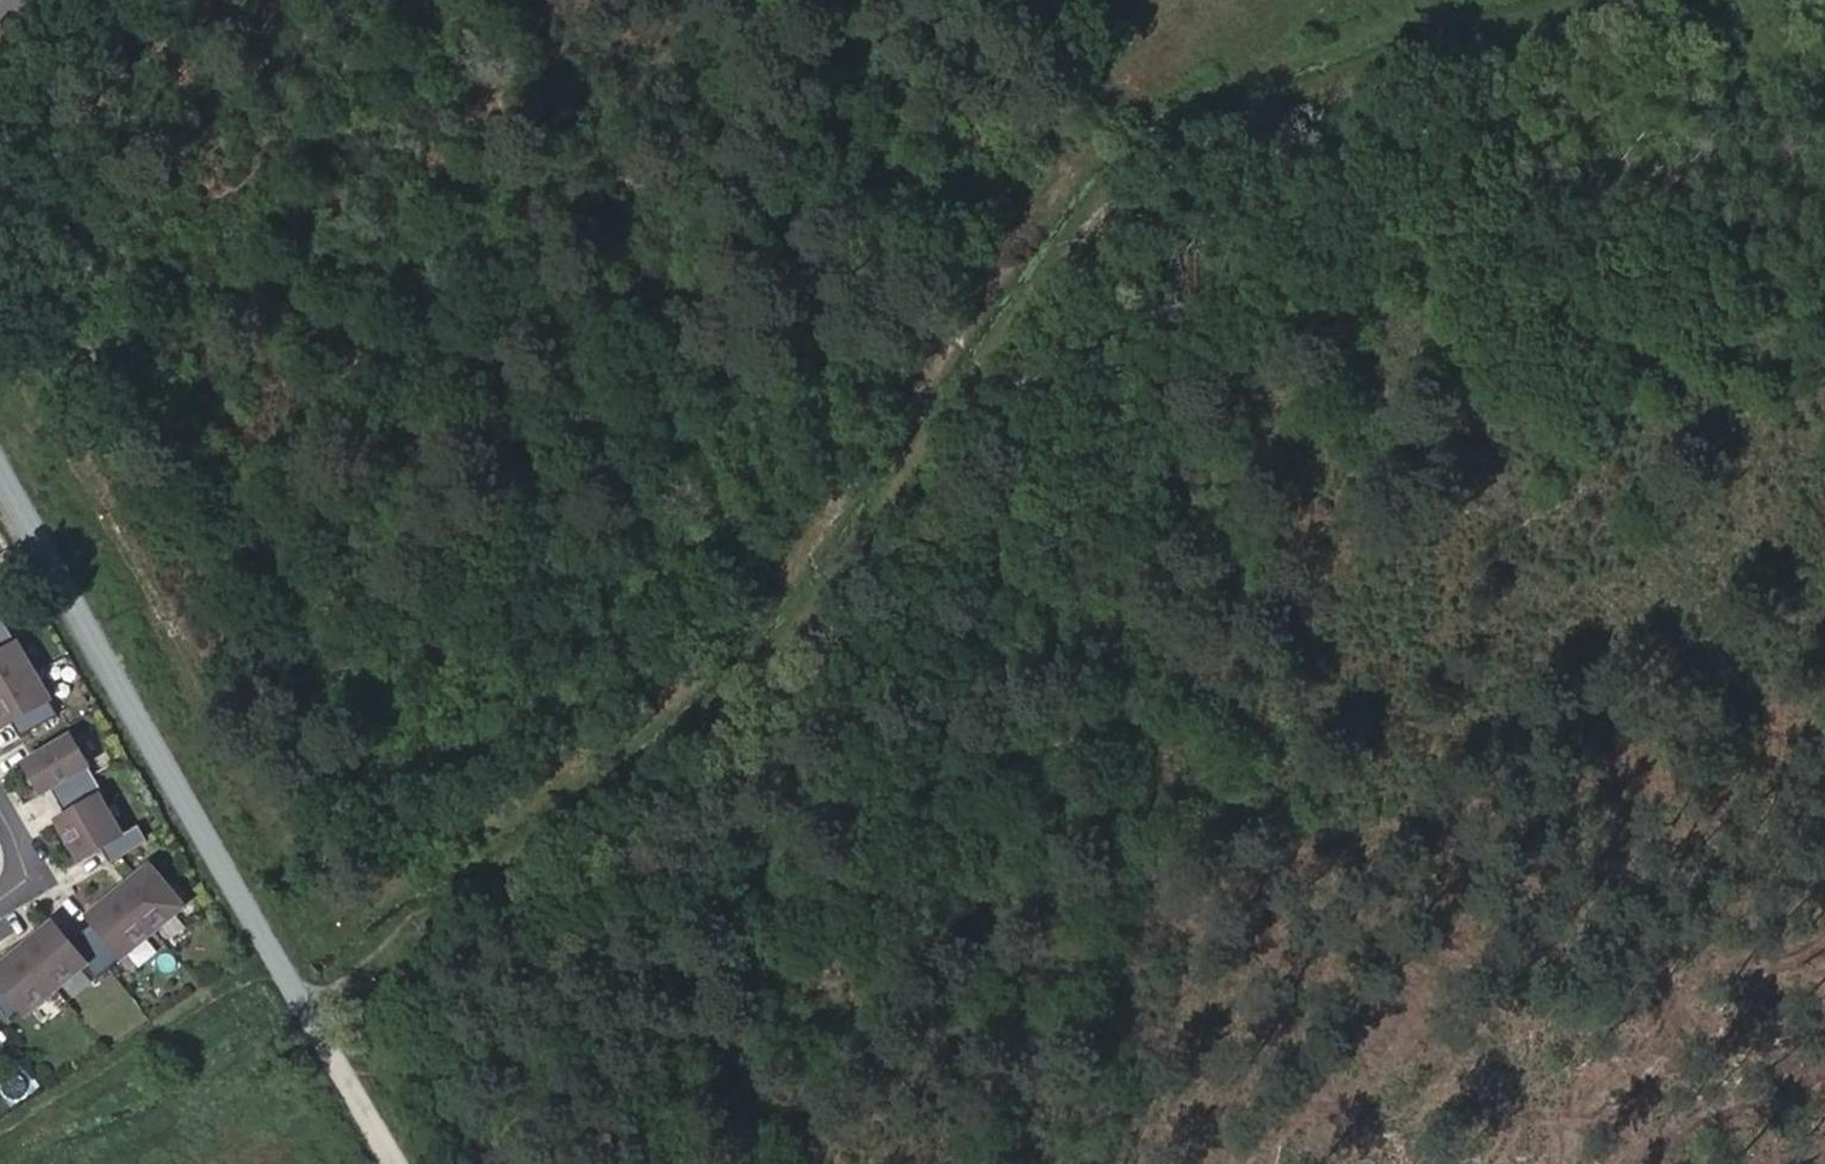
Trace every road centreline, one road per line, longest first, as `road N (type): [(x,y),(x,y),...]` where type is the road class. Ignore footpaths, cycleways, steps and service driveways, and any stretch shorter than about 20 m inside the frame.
road 1 (track): [(1670,0),(1150,193),(1096,254),(867,603),(777,695),(316,1024)]
road 2 (track): [(0,460),(393,1163)]

